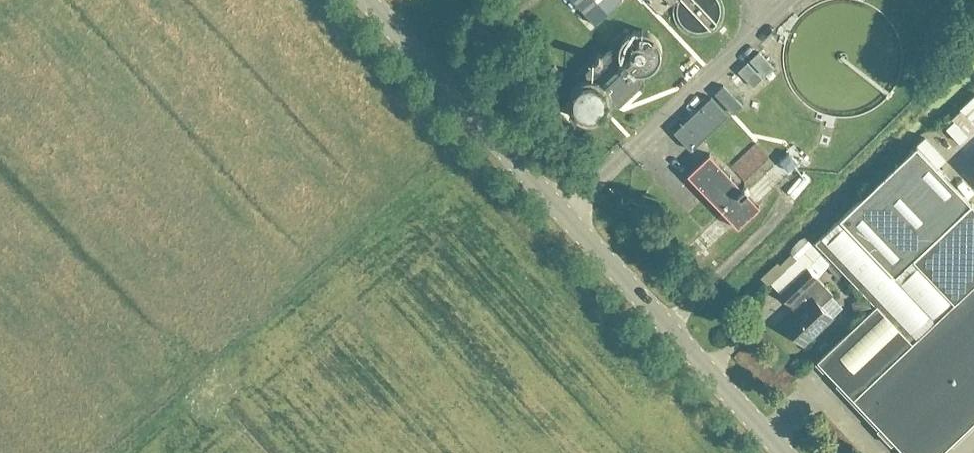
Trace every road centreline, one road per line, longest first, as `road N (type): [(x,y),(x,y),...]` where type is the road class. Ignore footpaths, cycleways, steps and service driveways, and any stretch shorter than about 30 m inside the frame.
road 1 (tertiary): [(787,452),(366,0)]

